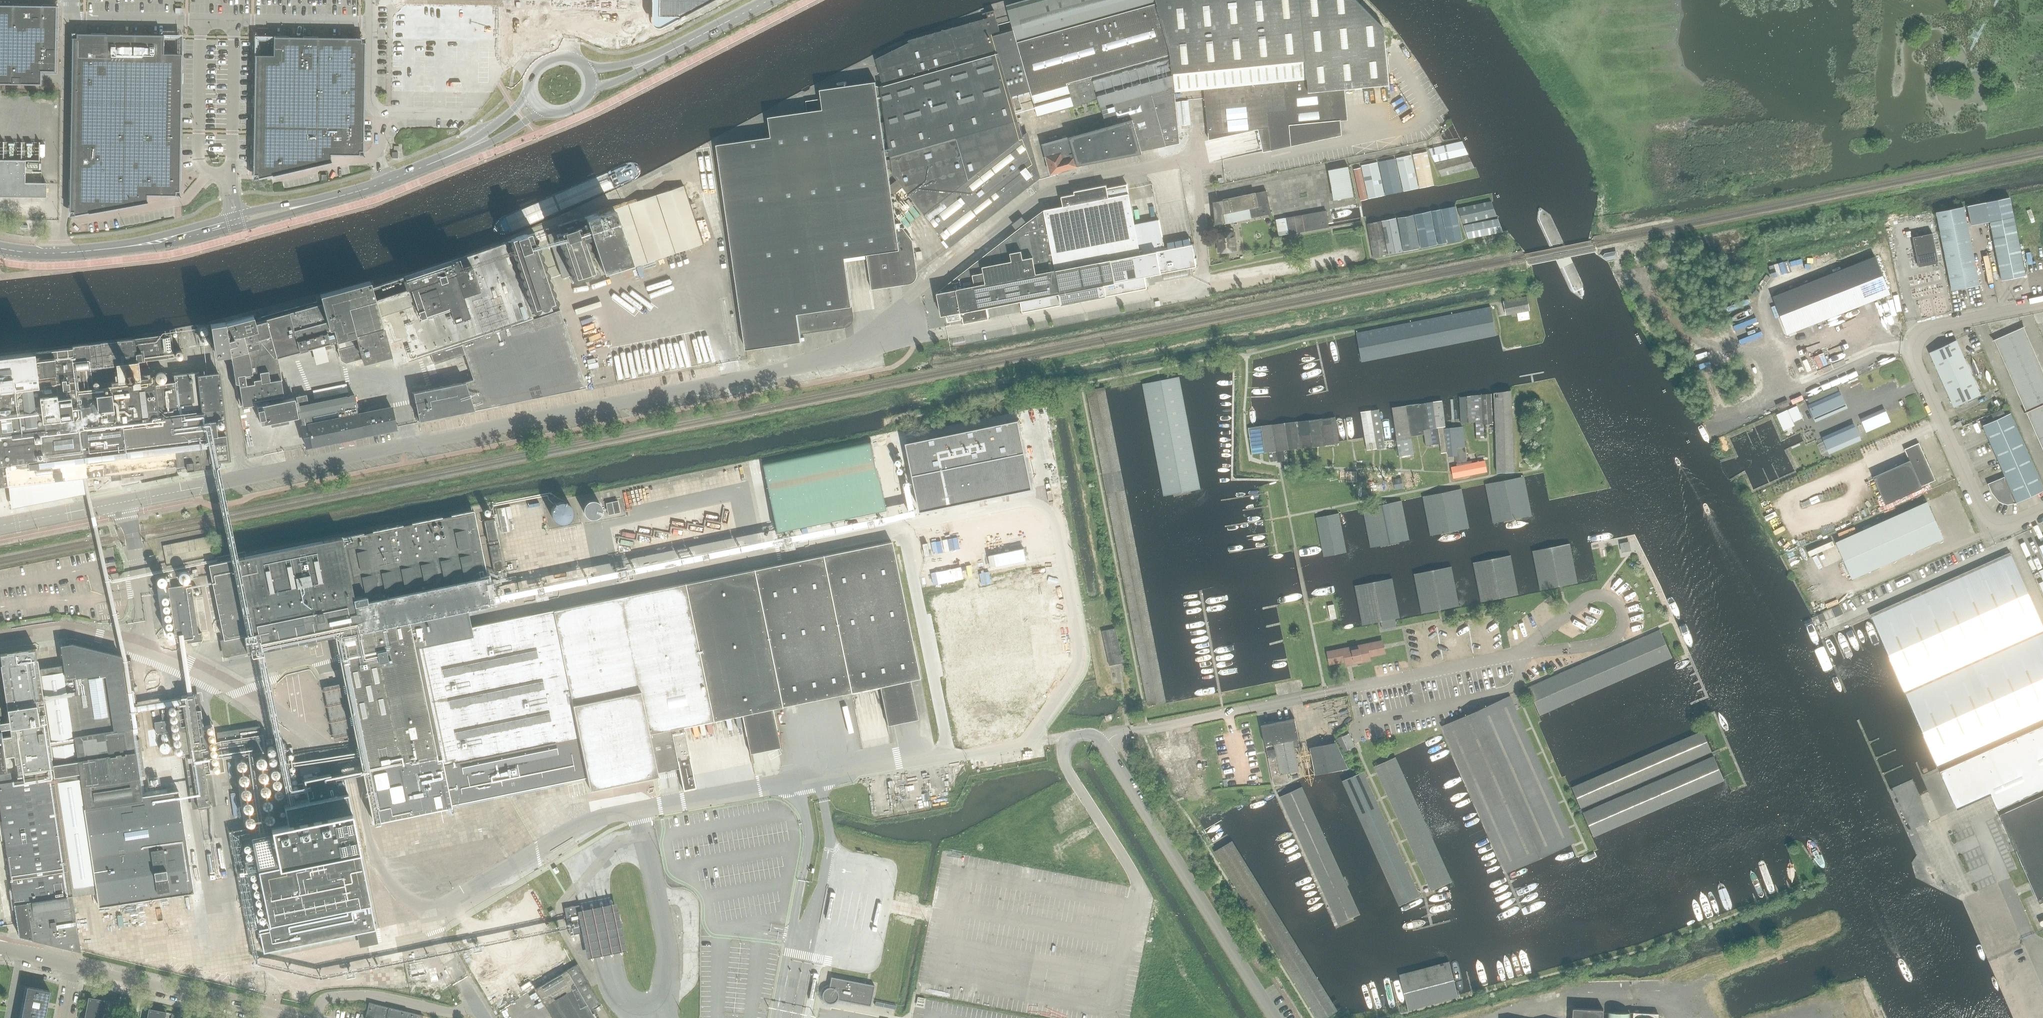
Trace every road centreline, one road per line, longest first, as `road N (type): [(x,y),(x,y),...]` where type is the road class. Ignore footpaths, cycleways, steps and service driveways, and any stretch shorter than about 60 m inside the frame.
road 1 (unclassified): [(0,525),(814,364),(867,346)]
road 2 (unclassified): [(2042,305),(1933,327),(1917,337),(1913,353),(1991,531),(2042,509)]
road 3 (unclassified): [(907,300),(1045,192),(1099,174),(1195,160)]
road 4 (unclassified): [(1274,1017),(1107,750)]
road 5 (secondary): [(103,249),(194,240),(338,197)]
road 6 (secondary): [(338,197),(103,249)]
road 7 (unclassified): [(266,1013),(75,967)]
road 8 (unclassified): [(484,1017),(475,1002),(447,1012),(356,995),(325,998),(316,1017)]
road 9 (secondary): [(410,173),(485,146),(541,110)]
road 10 (secondary): [(530,95),(491,128),(410,173)]
road 11 (secondary): [(591,87),(635,73),(702,35)]
road 12 (secondary): [(702,35),(632,63),(587,70)]

